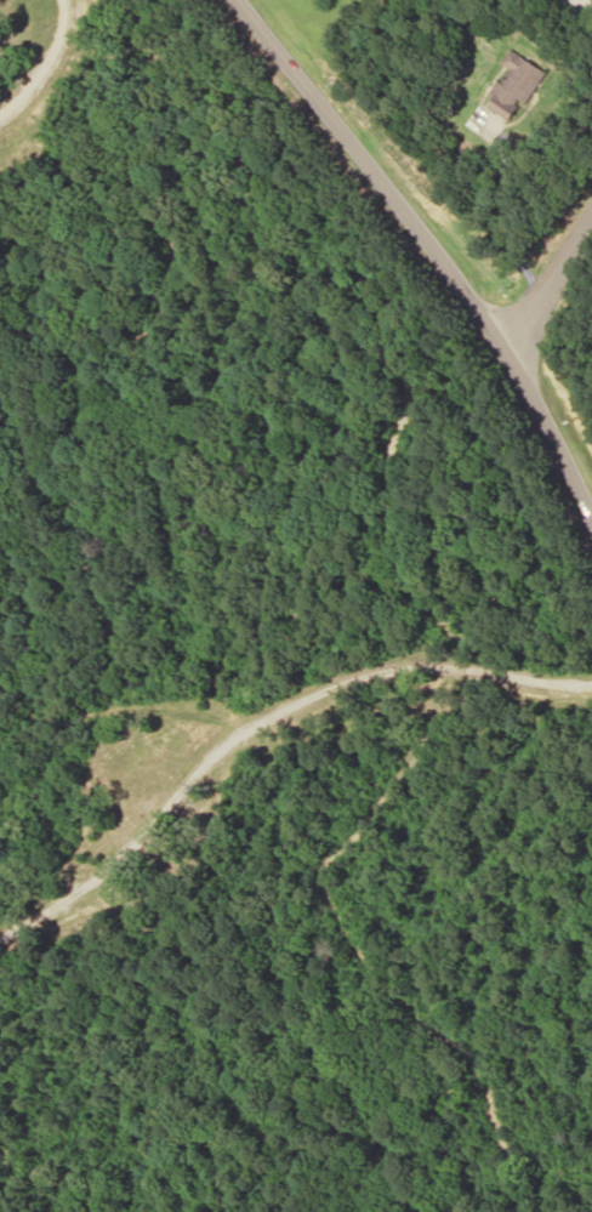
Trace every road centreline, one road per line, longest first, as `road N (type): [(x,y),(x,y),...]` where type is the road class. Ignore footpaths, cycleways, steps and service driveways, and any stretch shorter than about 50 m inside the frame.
road 1 (tertiary): [(239,0),(506,347),(591,505)]
road 2 (residential): [(506,347),(591,219)]

